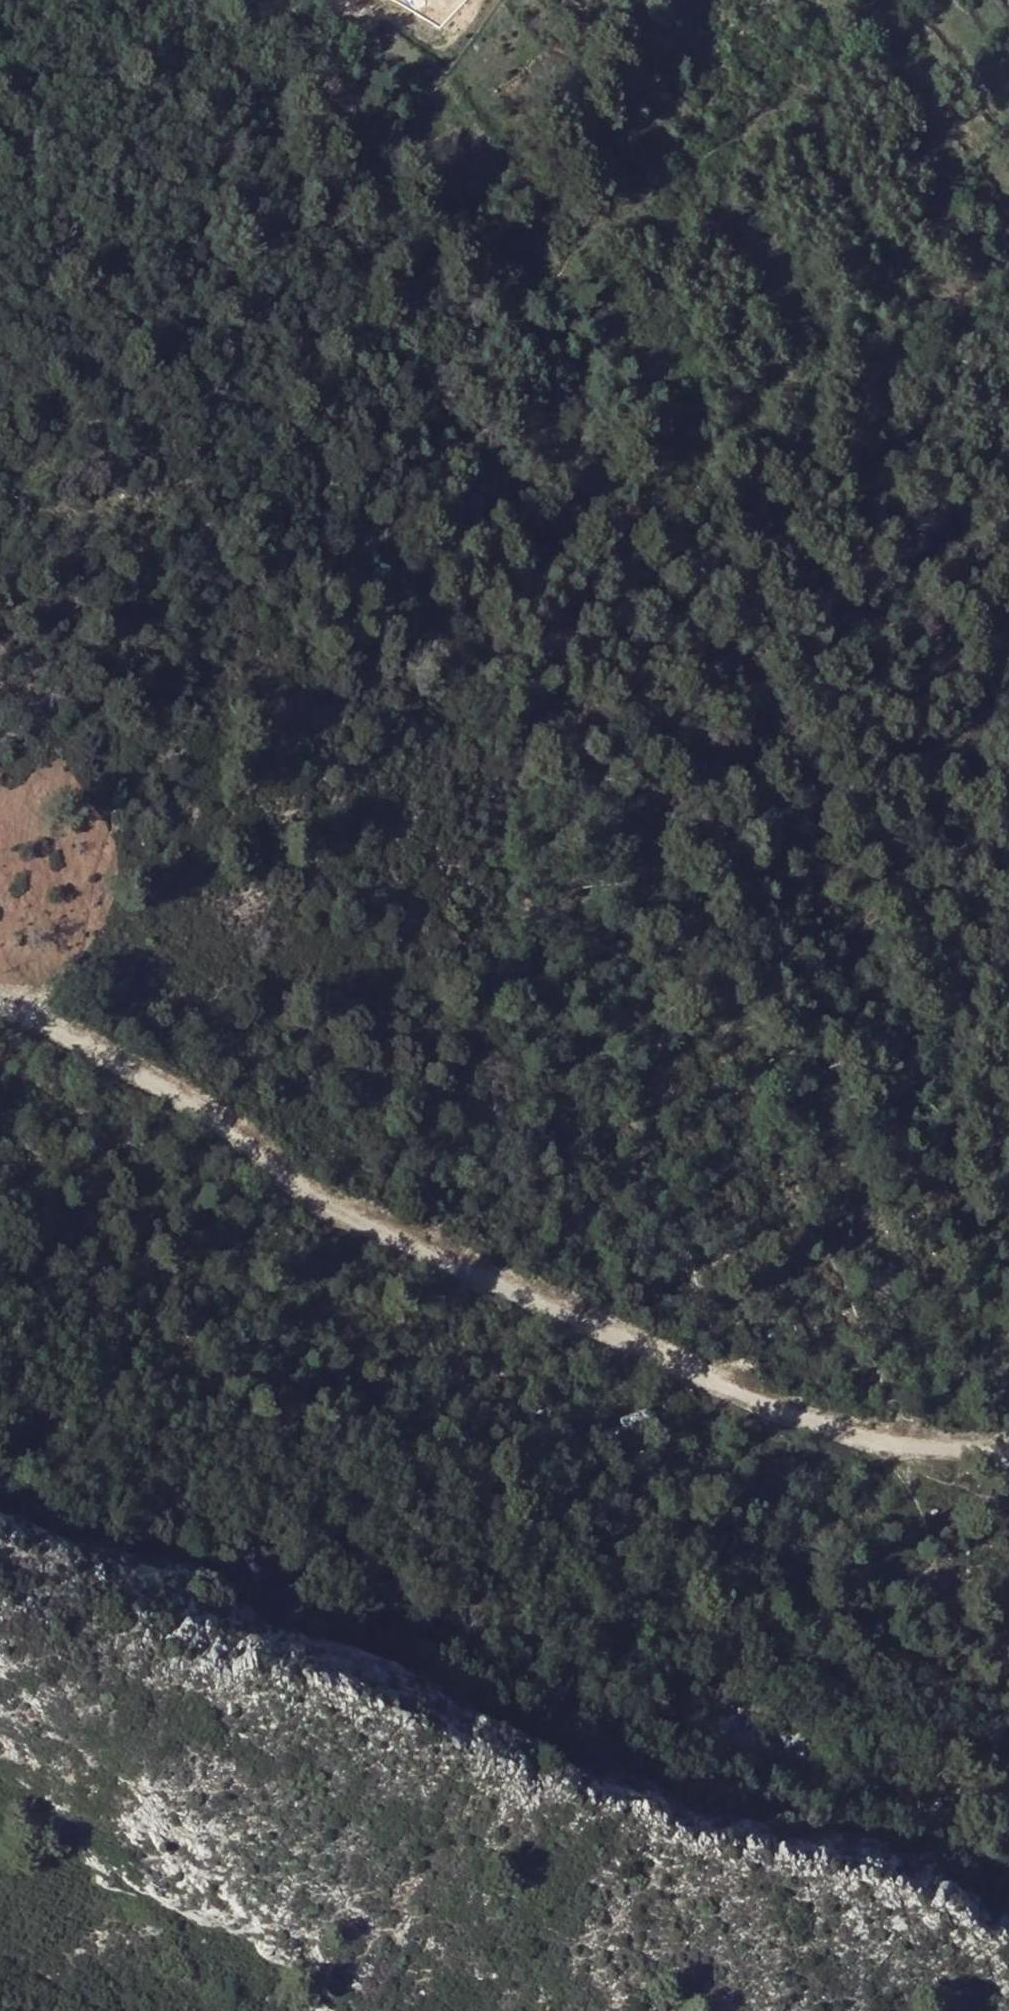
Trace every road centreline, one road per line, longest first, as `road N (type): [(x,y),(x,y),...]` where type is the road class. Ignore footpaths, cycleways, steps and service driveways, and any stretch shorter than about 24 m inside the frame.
road 1 (track): [(0,1007),(249,1139),(349,1219),(885,1447),(1008,1468)]

